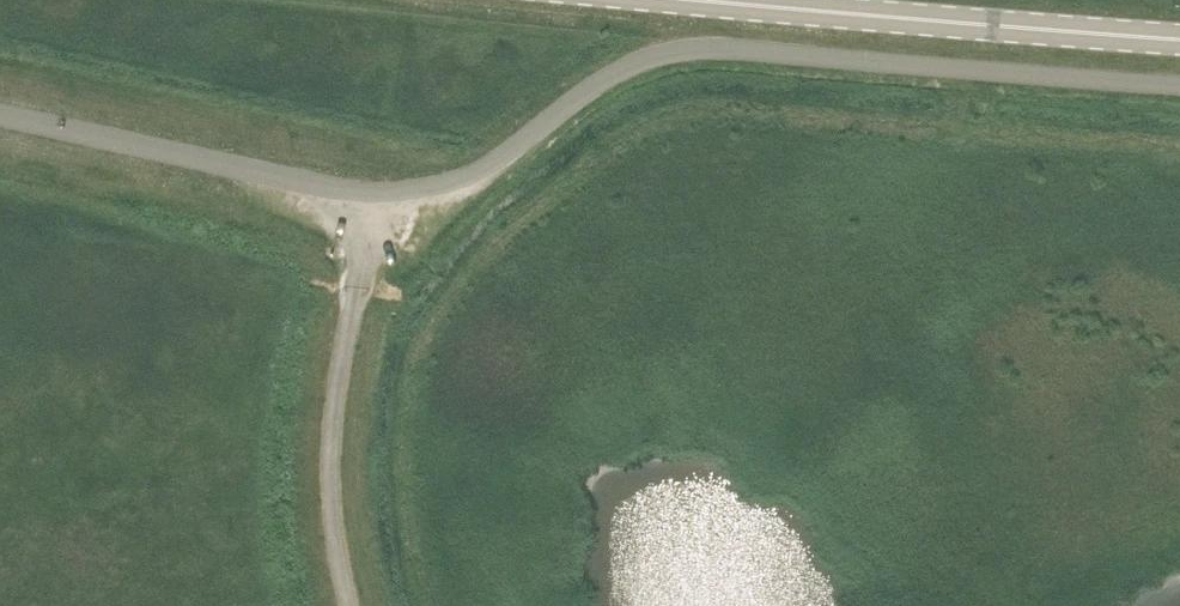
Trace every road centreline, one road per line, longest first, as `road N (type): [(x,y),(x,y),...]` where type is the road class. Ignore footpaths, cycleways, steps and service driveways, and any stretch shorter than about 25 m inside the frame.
road 1 (unclassified): [(339,188),(423,188),(461,176),(498,158),(617,67),(687,47),(1179,83)]
road 2 (primary): [(1179,39),(700,0)]
road 3 (track): [(351,605),(331,488),(360,261),(339,188)]
road 4 (unclassified): [(339,188),(0,112)]

